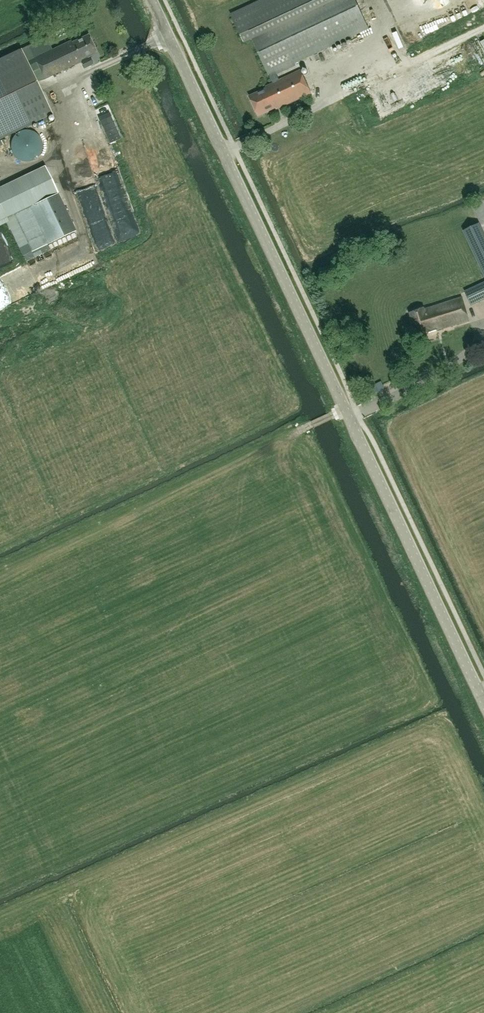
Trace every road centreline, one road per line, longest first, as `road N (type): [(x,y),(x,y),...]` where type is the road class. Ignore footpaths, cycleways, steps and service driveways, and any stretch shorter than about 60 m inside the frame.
road 1 (tertiary): [(483,707),(150,0)]

